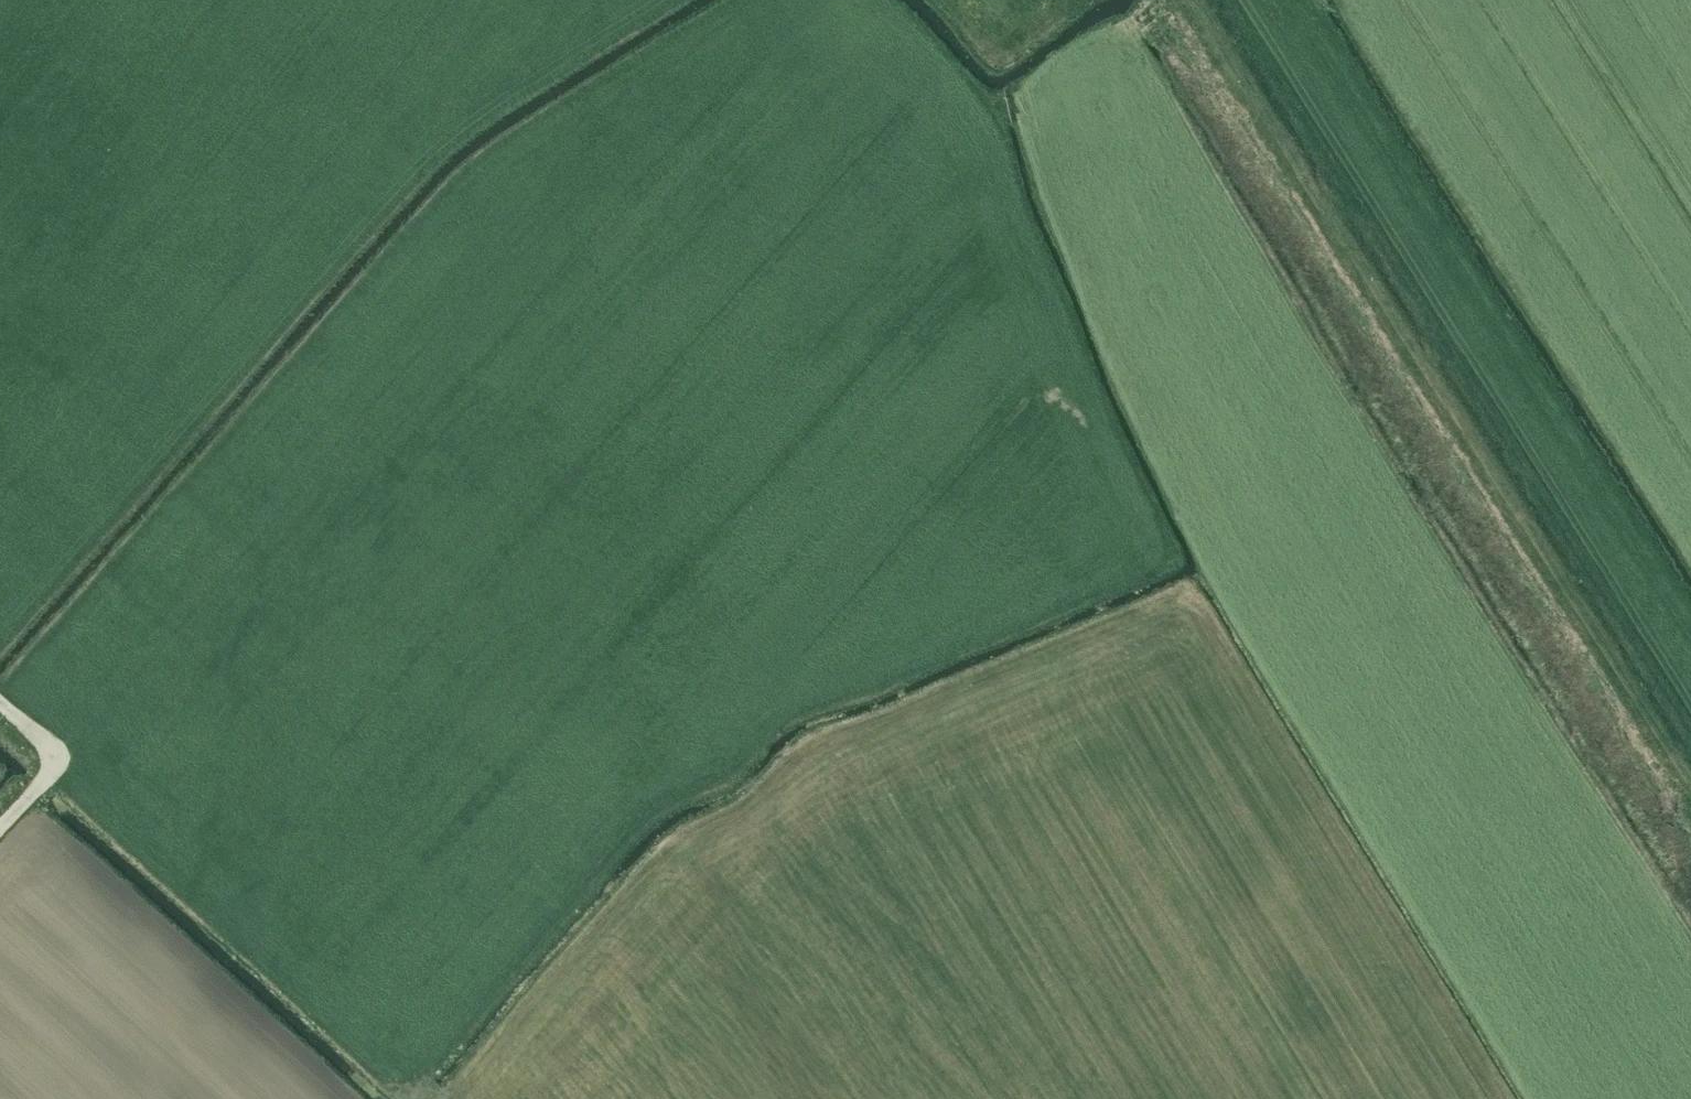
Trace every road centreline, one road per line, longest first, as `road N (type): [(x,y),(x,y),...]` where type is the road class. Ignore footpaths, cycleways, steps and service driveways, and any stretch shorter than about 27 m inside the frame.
road 1 (track): [(0,827),(54,769),(52,744),(0,697)]

